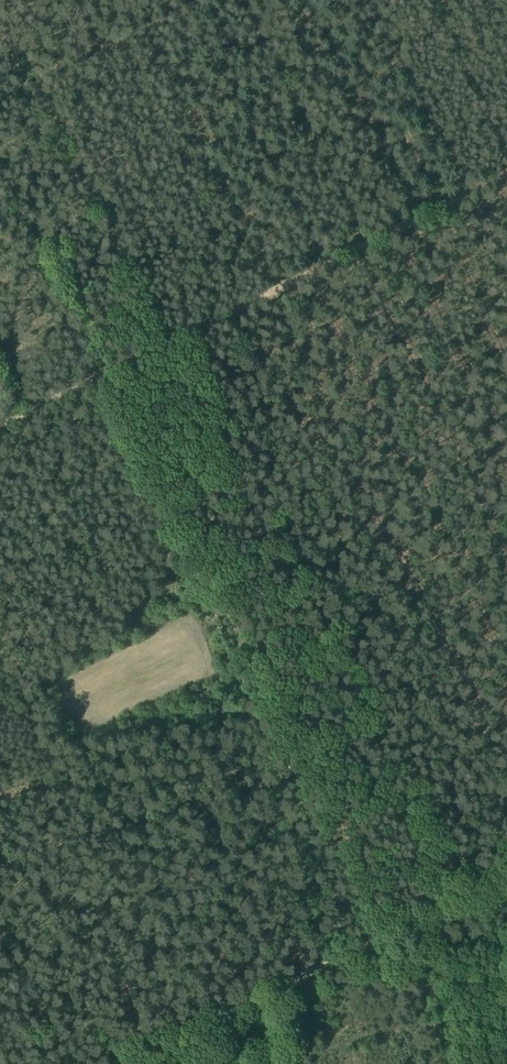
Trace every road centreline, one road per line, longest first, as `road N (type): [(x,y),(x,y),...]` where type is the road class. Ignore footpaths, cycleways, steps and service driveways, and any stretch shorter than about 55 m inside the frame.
road 1 (track): [(0,424),(506,172)]
road 2 (track): [(126,1063),(381,942)]
road 3 (track): [(381,942),(265,710)]
road 4 (track): [(215,1063),(365,972),(381,942)]
road 5 (track): [(100,374),(194,553)]
road 6 (track): [(381,942),(506,890)]

